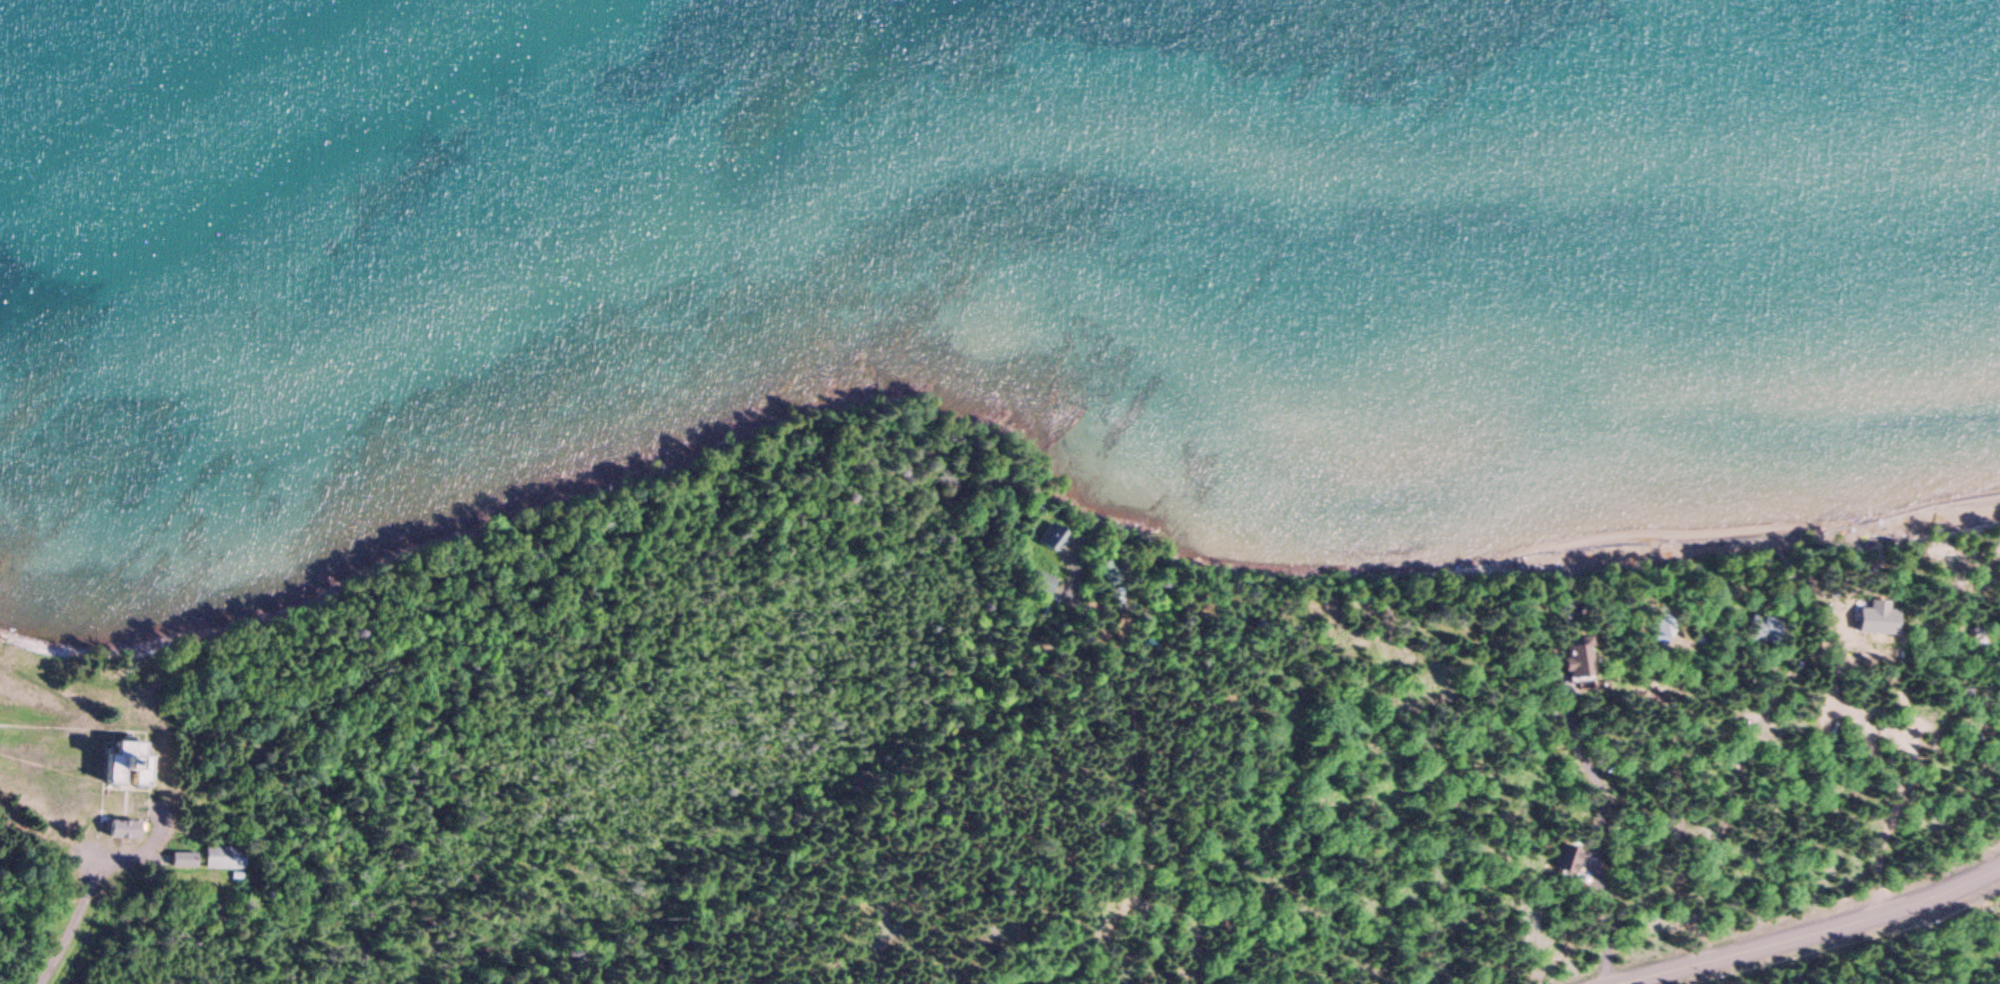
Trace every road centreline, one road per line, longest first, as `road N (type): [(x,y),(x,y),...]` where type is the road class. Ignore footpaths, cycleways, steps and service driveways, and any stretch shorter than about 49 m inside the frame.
road 1 (tertiary): [(1601,983),(1999,868)]

